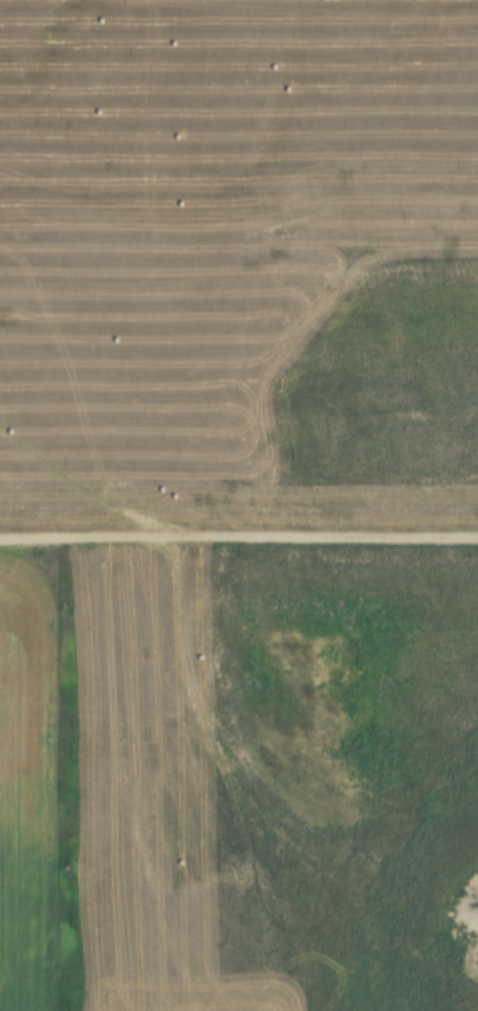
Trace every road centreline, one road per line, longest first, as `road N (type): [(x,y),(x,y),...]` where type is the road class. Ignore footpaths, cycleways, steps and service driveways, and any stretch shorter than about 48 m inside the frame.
road 1 (track): [(0,541),(477,537)]

